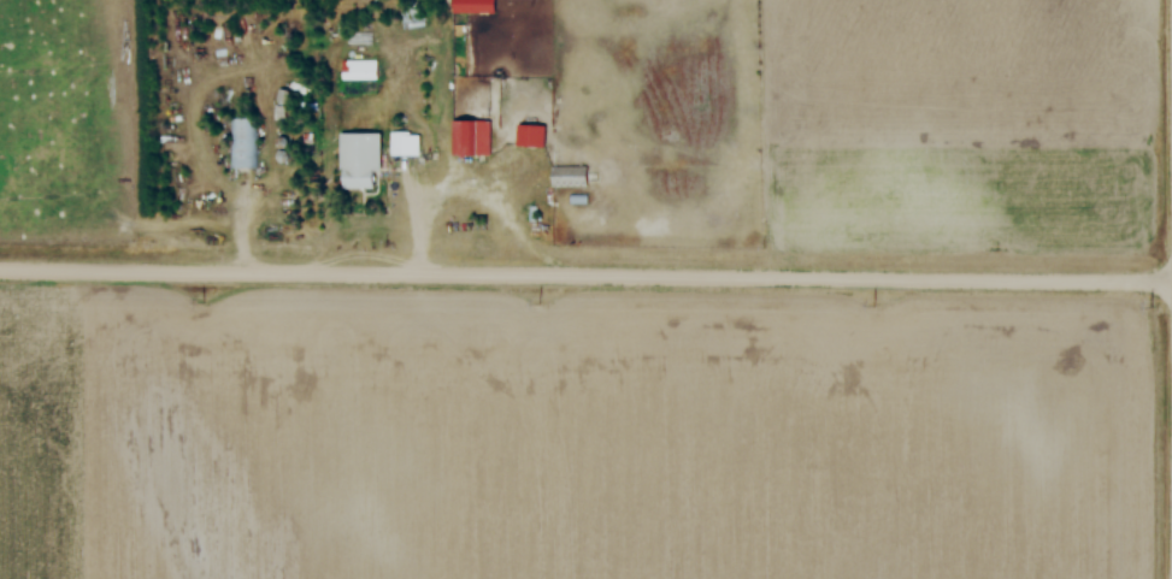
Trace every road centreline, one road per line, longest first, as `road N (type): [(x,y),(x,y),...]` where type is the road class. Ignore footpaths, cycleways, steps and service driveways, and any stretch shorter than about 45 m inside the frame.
road 1 (residential): [(0,270),(1171,285)]

